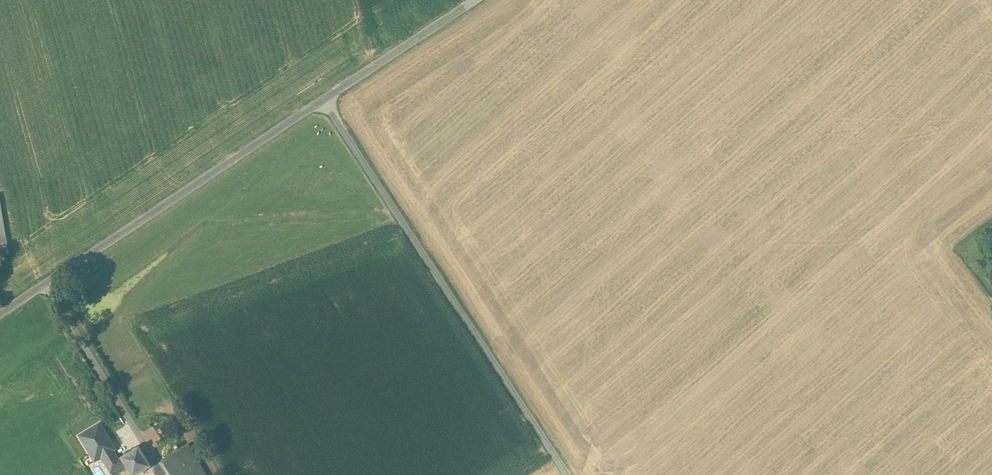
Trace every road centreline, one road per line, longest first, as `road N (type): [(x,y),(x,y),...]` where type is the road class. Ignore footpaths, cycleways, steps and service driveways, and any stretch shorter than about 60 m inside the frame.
road 1 (unclassified): [(324,99),(568,474)]
road 2 (unclassified): [(324,99),(0,314)]
road 3 (unclassified): [(473,0),(324,99)]

